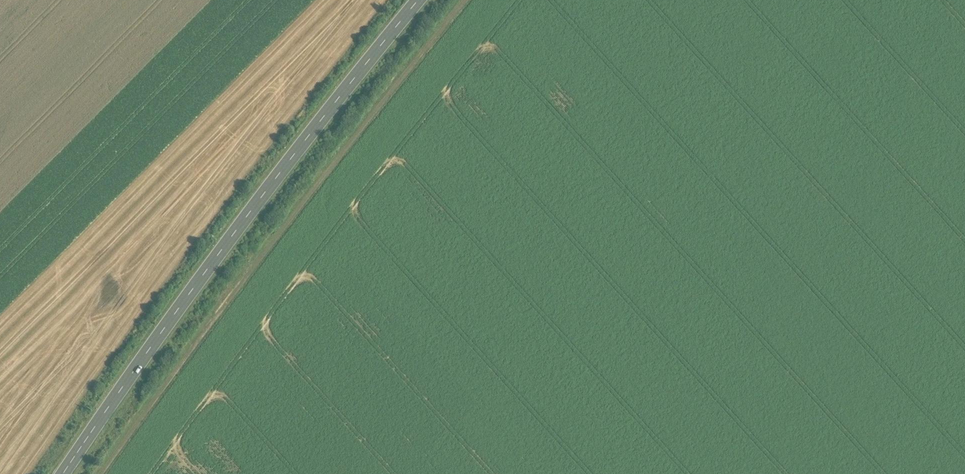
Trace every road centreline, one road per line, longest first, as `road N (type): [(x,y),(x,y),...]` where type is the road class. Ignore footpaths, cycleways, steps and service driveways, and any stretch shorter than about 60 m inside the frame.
road 1 (track): [(116,473),(240,299),(482,0)]
road 2 (primary): [(431,0),(204,291),(75,473)]

